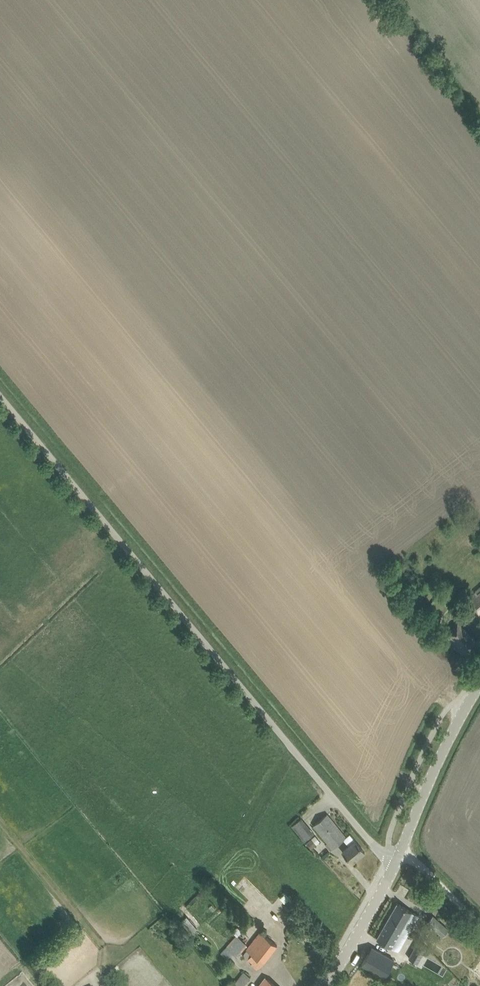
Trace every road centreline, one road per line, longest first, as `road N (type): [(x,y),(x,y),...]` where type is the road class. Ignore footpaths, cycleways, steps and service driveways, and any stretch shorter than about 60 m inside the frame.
road 1 (unclassified): [(388,856),(0,396)]
road 2 (tertiary): [(479,685),(369,916),(326,985)]

